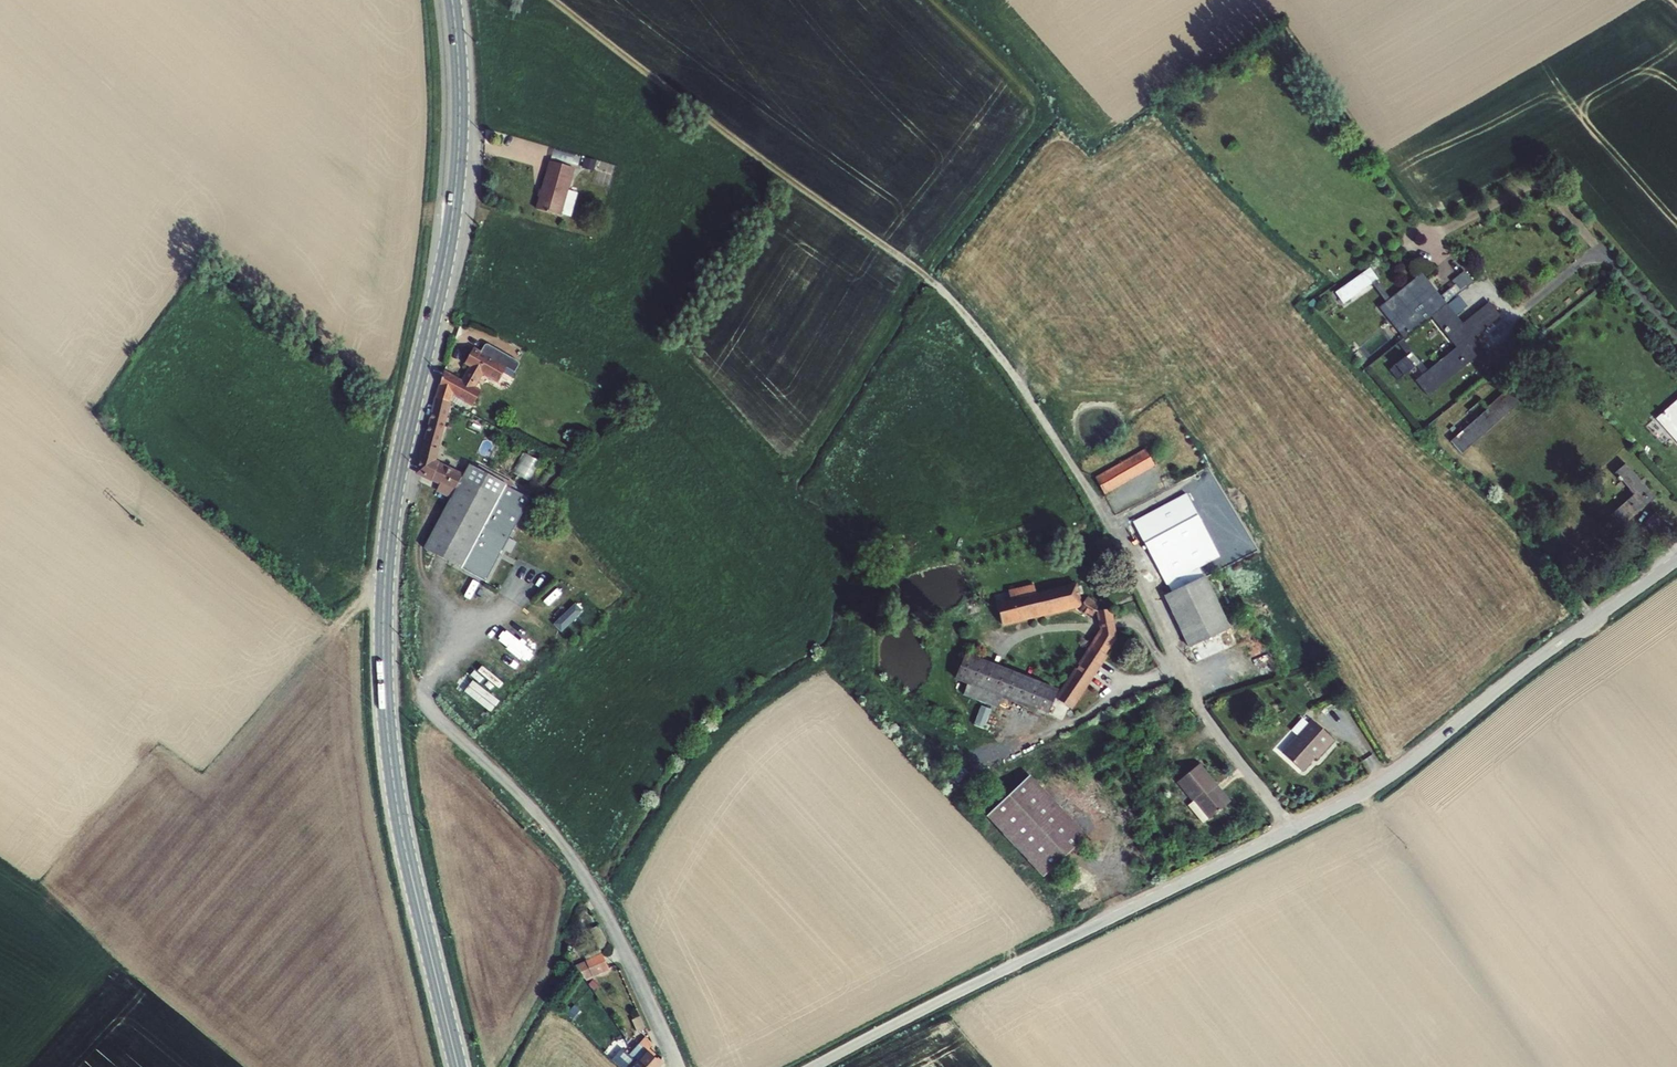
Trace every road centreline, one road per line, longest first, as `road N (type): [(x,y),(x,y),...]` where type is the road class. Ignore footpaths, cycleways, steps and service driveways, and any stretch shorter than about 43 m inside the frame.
road 1 (secondary): [(458,1066),(402,833),(383,632),(390,517),(457,180),(452,0)]
road 2 (track): [(1108,520),(1019,380),(949,292),(678,104),(548,0)]
road 3 (unclassified): [(813,1066),(1290,831)]
road 4 (unclassified): [(1290,831),(1391,777),(1676,560)]
road 5 (track): [(677,1066),(572,857),(427,708)]
road 6 (unclassified): [(1290,831),(1193,698),(1108,520)]

